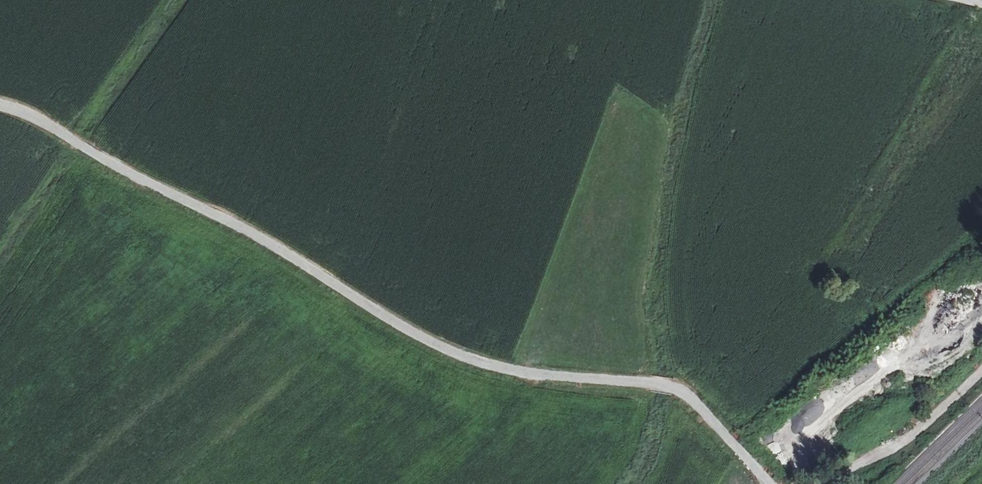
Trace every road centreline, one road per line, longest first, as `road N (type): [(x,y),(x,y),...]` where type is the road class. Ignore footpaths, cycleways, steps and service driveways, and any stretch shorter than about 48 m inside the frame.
road 1 (track): [(825,483),(916,432),(981,372)]

